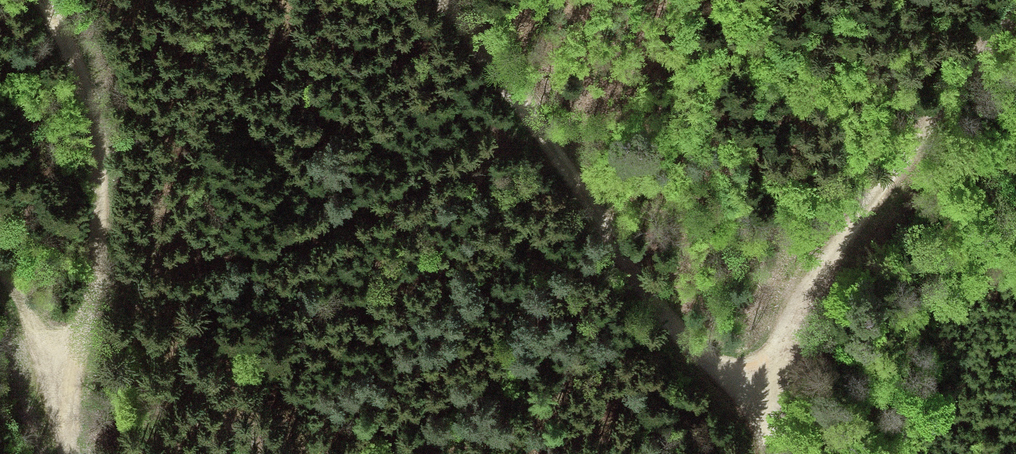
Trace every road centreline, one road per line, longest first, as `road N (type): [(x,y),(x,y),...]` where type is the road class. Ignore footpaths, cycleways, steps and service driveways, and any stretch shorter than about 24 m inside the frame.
road 1 (track): [(740,380),(701,359),(660,310),(439,0)]
road 2 (track): [(1015,0),(765,366),(740,380)]
road 3 (track): [(42,0),(84,95),(96,170),(94,272),(67,385),(65,453)]
road 4 (track): [(67,385),(42,325),(0,266)]

